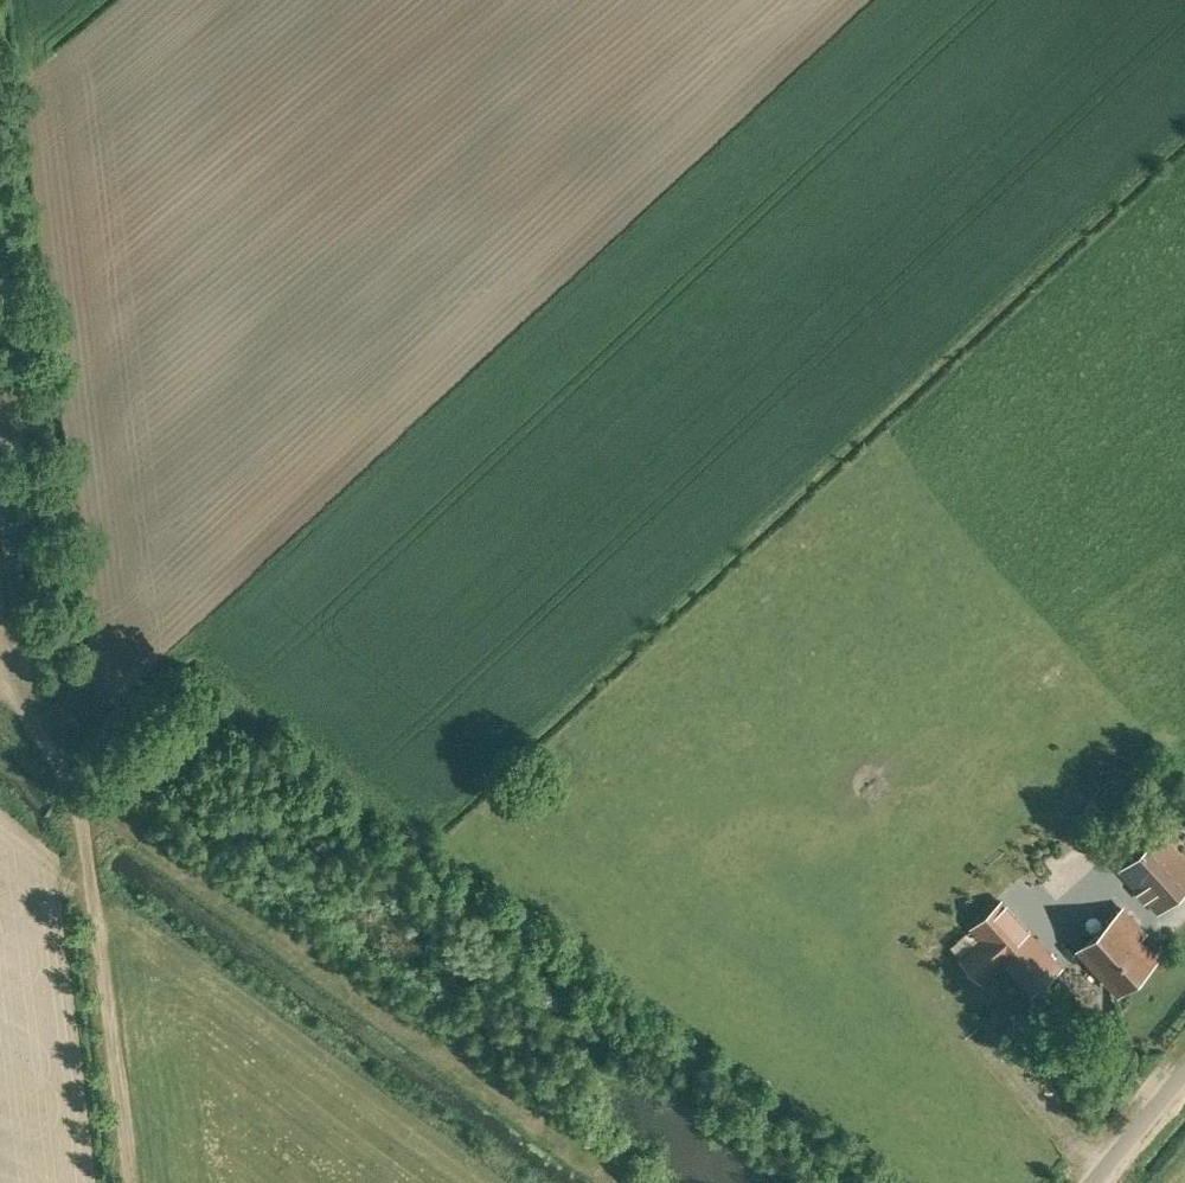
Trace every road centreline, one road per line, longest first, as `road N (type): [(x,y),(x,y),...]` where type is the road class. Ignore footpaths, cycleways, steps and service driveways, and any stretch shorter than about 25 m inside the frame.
road 1 (track): [(0,230),(118,1182)]
road 2 (track): [(0,724),(123,838),(609,1182)]
road 3 (unclassified): [(1092,1182),(1184,1071)]

